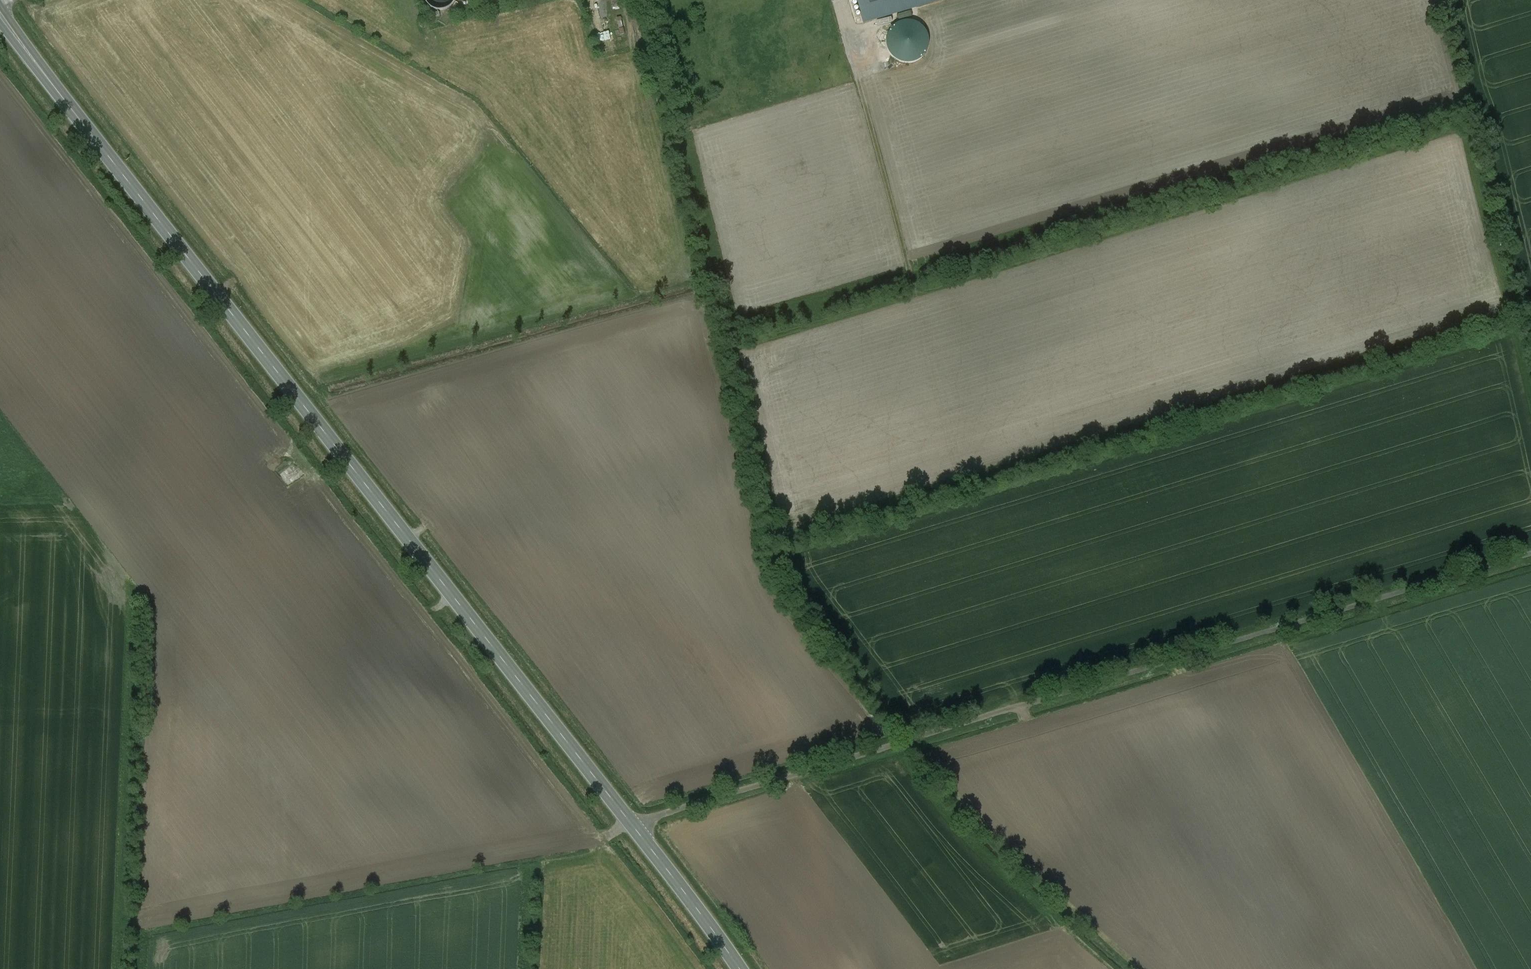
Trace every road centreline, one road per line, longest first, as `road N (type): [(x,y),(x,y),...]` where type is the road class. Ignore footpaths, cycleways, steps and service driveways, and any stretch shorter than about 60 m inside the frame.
road 1 (secondary): [(635,829),(0,11)]
road 2 (unclassified): [(635,829),(1530,556)]
road 3 (track): [(836,0),(914,290)]
road 4 (secondary): [(739,968),(635,829)]

